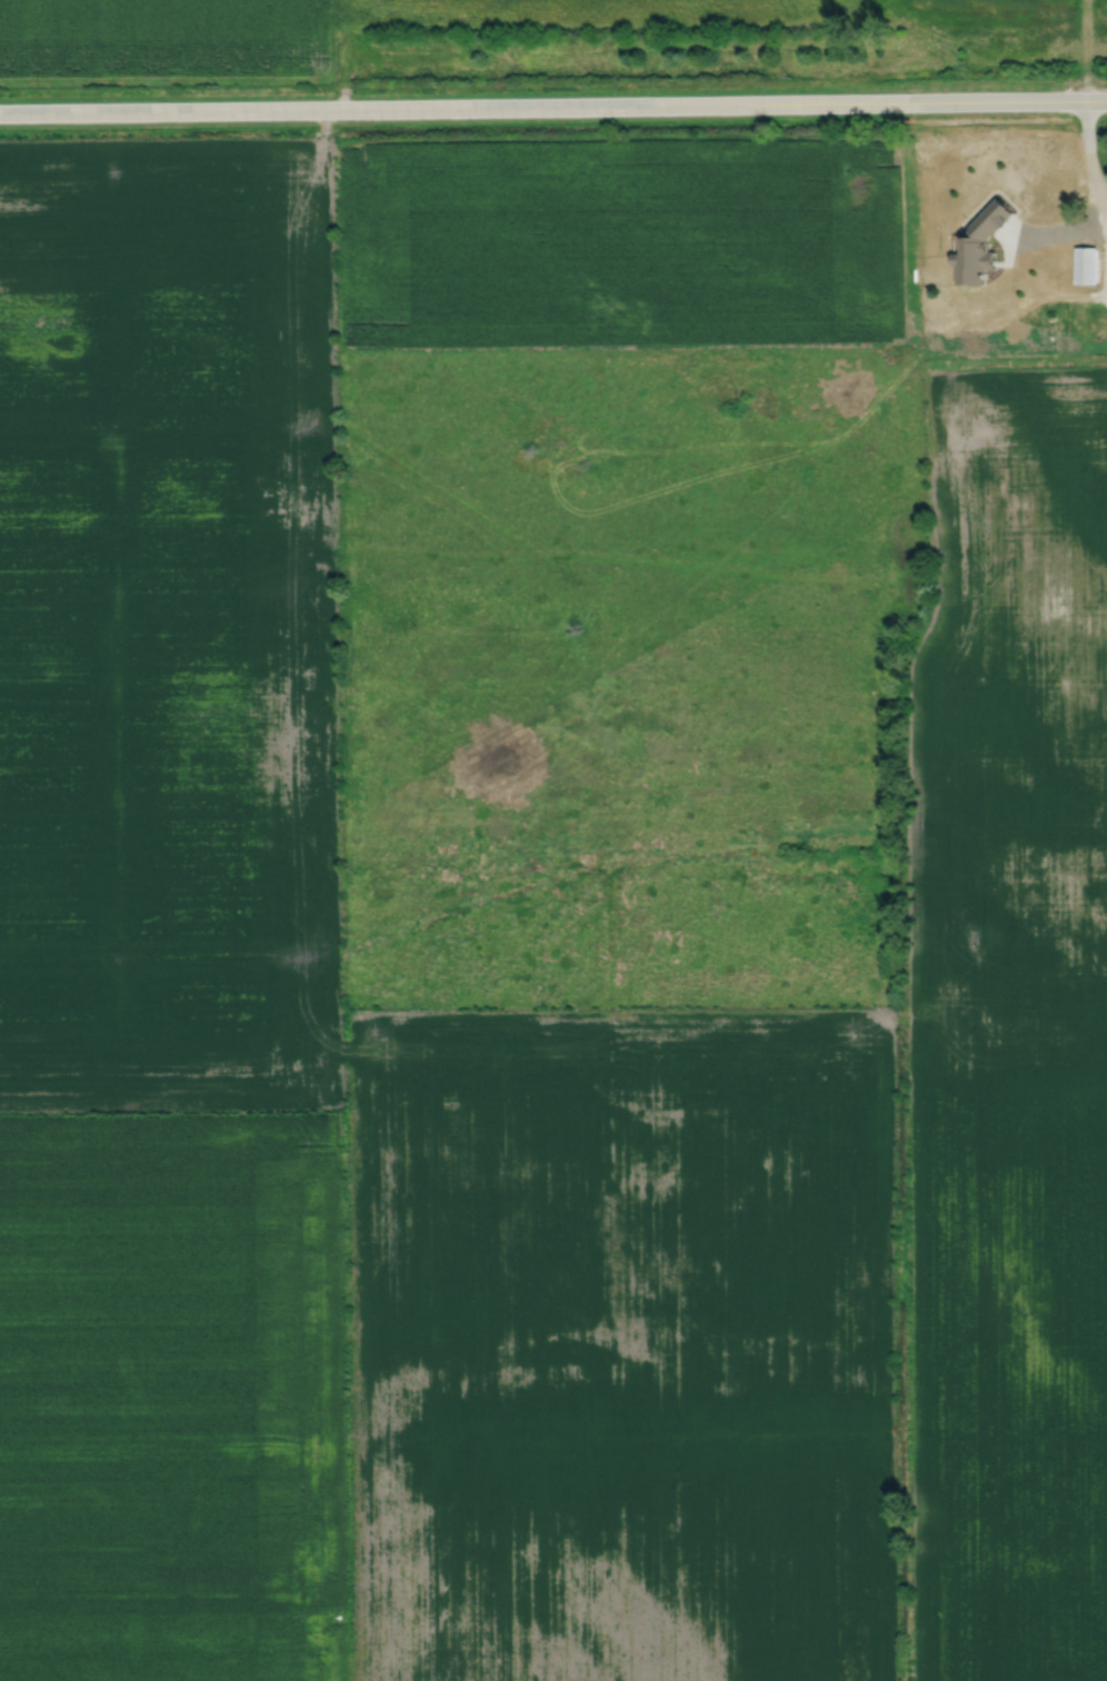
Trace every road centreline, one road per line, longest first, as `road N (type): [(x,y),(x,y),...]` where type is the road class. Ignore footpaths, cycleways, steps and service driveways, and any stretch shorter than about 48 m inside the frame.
road 1 (residential): [(0,112),(1106,100)]

